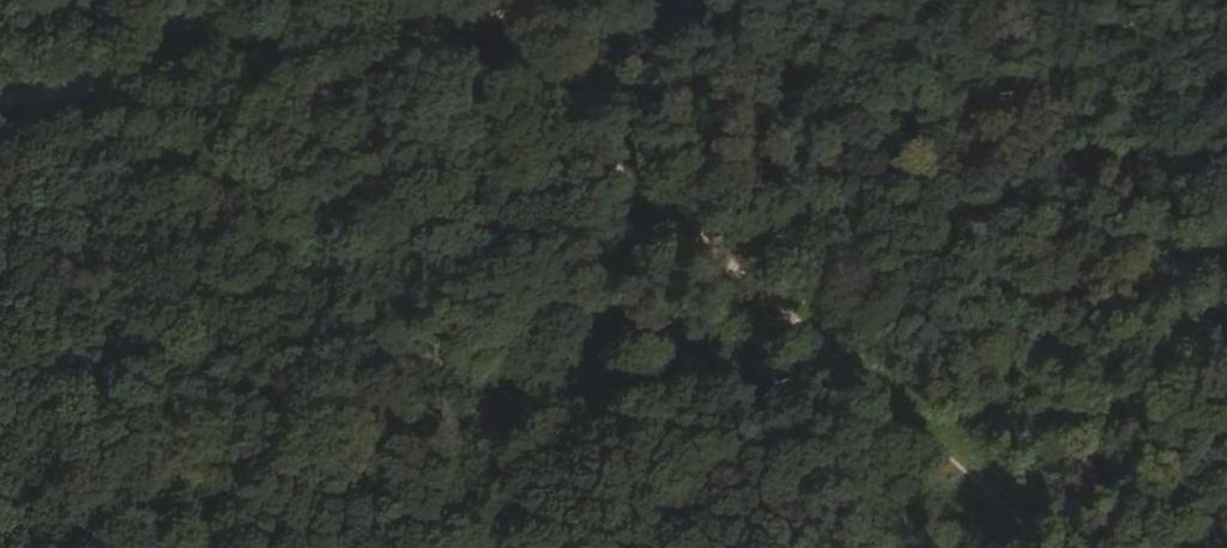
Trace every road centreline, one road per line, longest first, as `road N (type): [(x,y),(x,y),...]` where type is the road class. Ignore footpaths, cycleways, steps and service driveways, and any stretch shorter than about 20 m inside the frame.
road 1 (track): [(474,15),(1050,547)]
road 2 (track): [(0,101),(557,0)]

